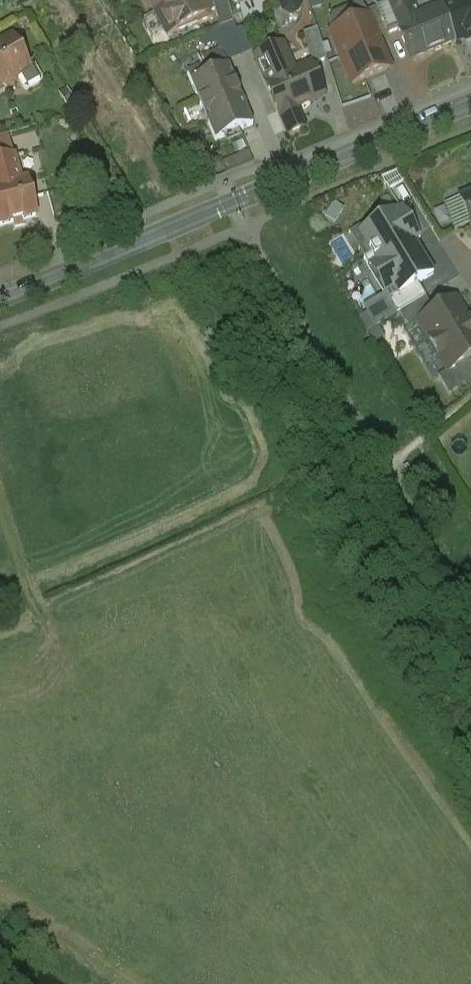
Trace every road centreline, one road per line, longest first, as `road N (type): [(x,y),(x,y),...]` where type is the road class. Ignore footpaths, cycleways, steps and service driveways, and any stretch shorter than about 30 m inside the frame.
road 1 (tertiary): [(470,105),(0,299)]

